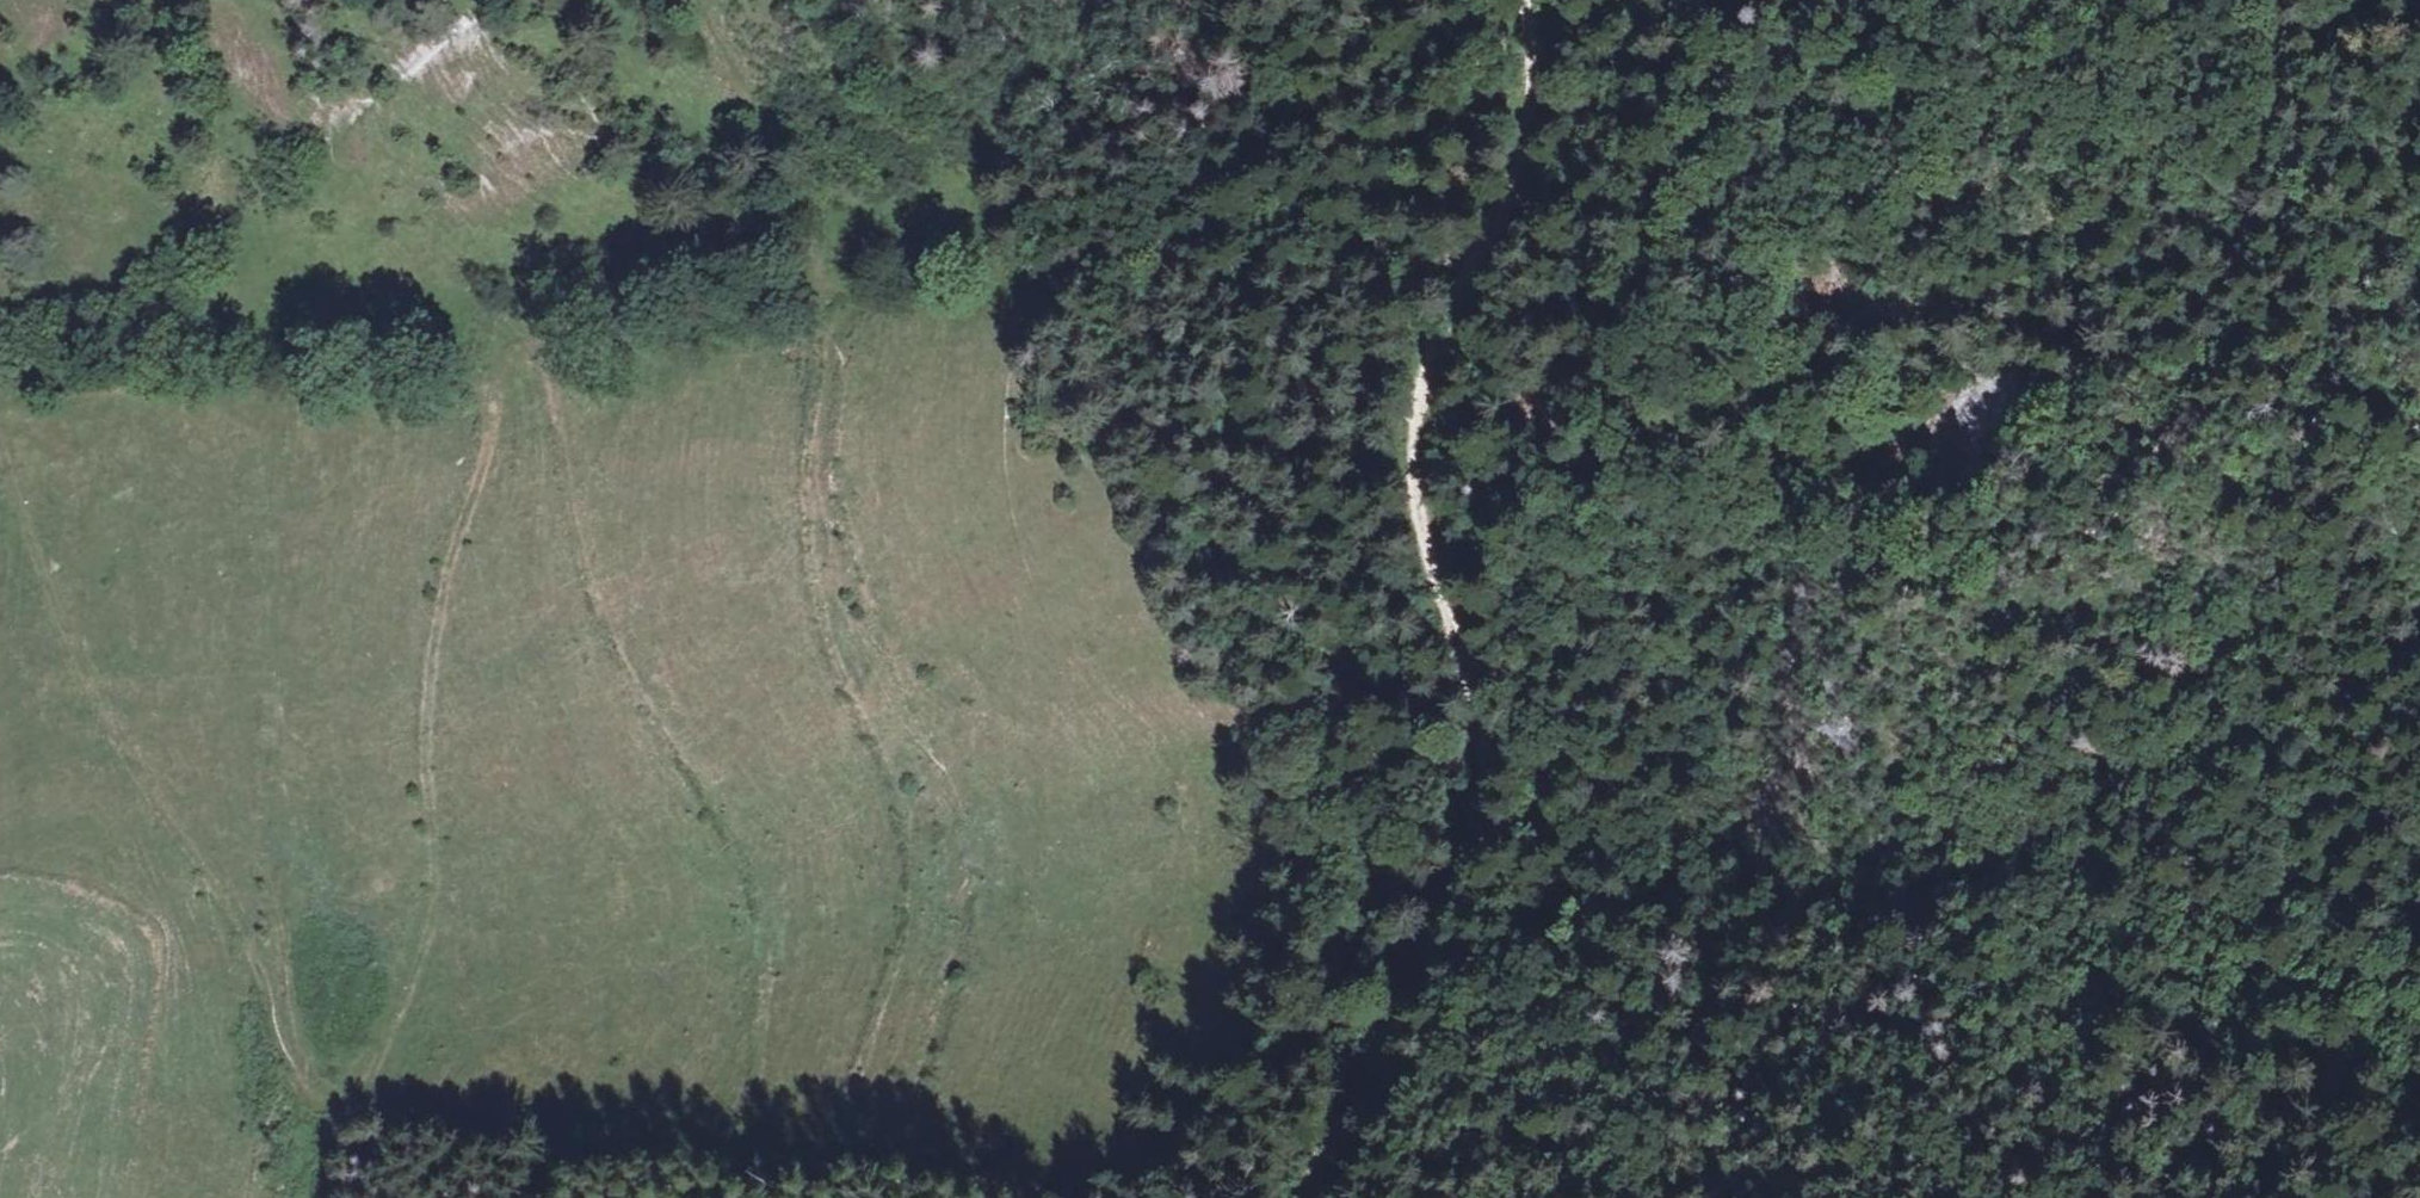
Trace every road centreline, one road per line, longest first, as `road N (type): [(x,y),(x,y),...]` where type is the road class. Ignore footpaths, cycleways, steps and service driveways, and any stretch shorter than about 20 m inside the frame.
road 1 (track): [(1306,1197),(1366,1084),(1455,877),(1470,761),(1456,646),(1421,538),(1403,442),(1423,336),(1521,174),(1535,92),(1527,0)]
road 2 (track): [(0,365),(270,370),(481,357)]

